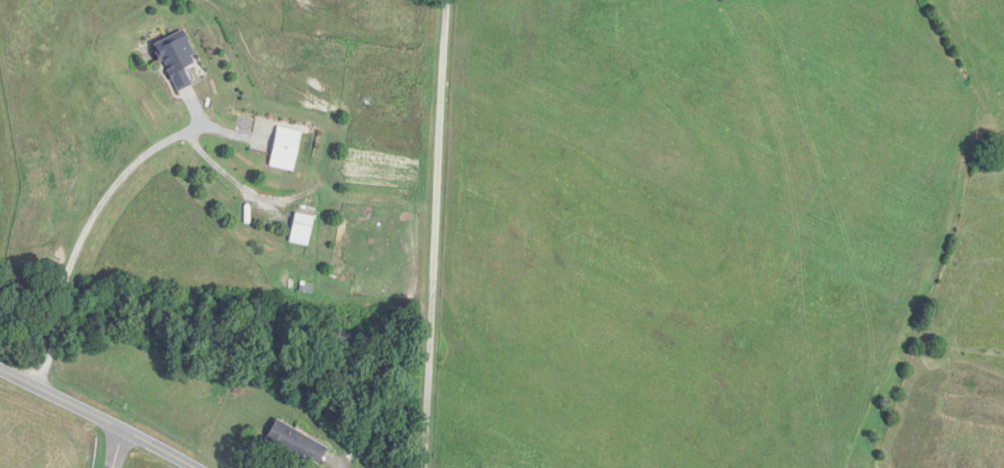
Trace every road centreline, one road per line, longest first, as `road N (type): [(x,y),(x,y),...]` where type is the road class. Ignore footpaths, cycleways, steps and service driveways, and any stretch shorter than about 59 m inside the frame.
road 1 (tertiary): [(196,467),(0,370)]

